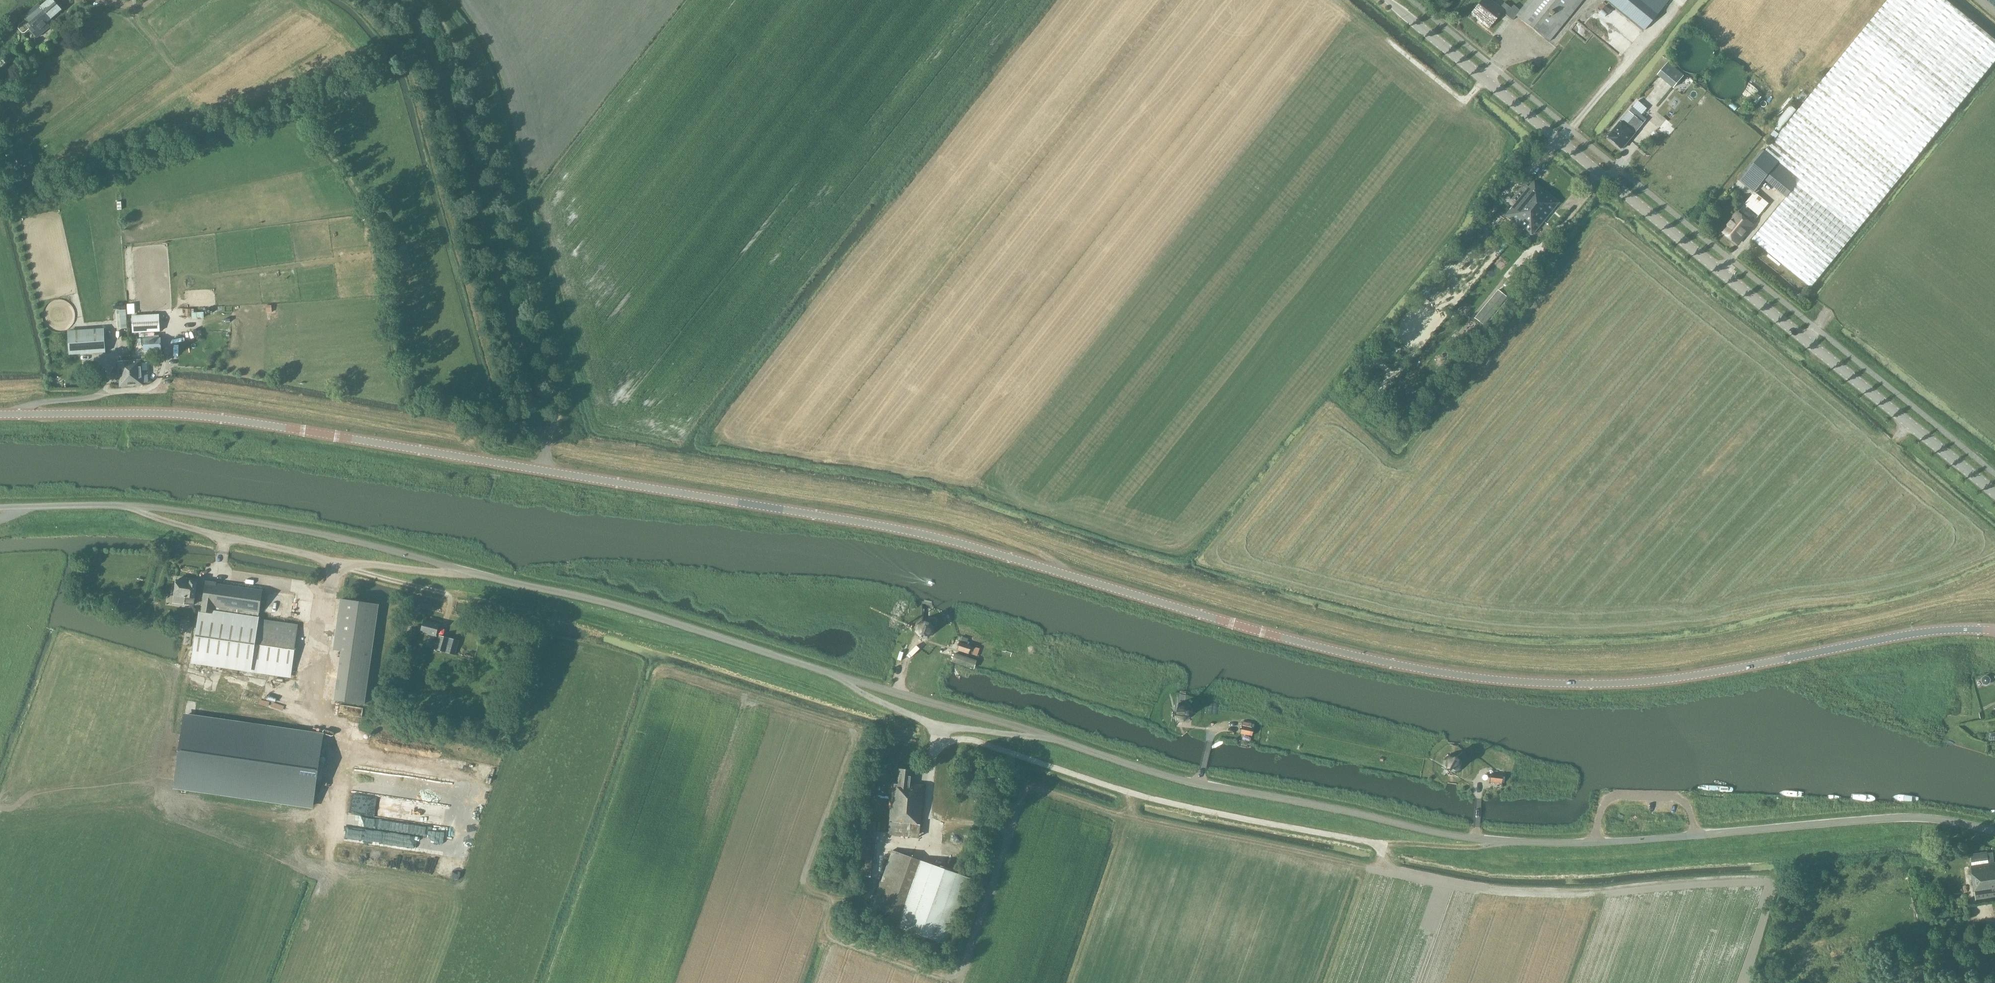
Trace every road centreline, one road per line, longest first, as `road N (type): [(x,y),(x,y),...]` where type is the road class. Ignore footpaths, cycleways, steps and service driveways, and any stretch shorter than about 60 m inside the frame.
road 1 (unclassified): [(0,508),(138,506),(354,541),(617,606),(1167,775),(1446,834),(1594,842),(1907,818),(1994,831)]
road 2 (secondary): [(1994,630),(1908,635),(1656,680),(1474,677),(1248,629),(895,529),(208,418),(0,416)]
road 3 (track): [(942,512),(577,452),(577,424),(484,75),(439,0)]
road 4 (tertiary): [(1994,493),(1386,0)]
road 5 (track): [(936,741),(971,739),(1177,805),(1381,844),(1381,856)]
road 6 (track): [(942,512),(1052,559),(1075,577)]

